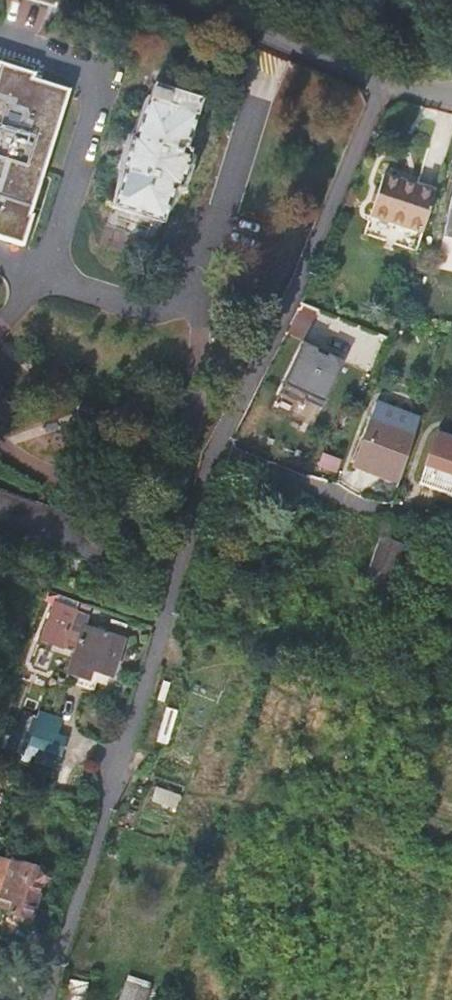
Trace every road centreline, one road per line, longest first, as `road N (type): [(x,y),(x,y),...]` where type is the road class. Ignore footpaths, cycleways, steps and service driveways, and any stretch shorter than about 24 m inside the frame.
road 1 (residential): [(47,999),(49,962),(158,644),(214,449),(264,356),(382,84)]
road 2 (residential): [(203,0),(382,84)]

